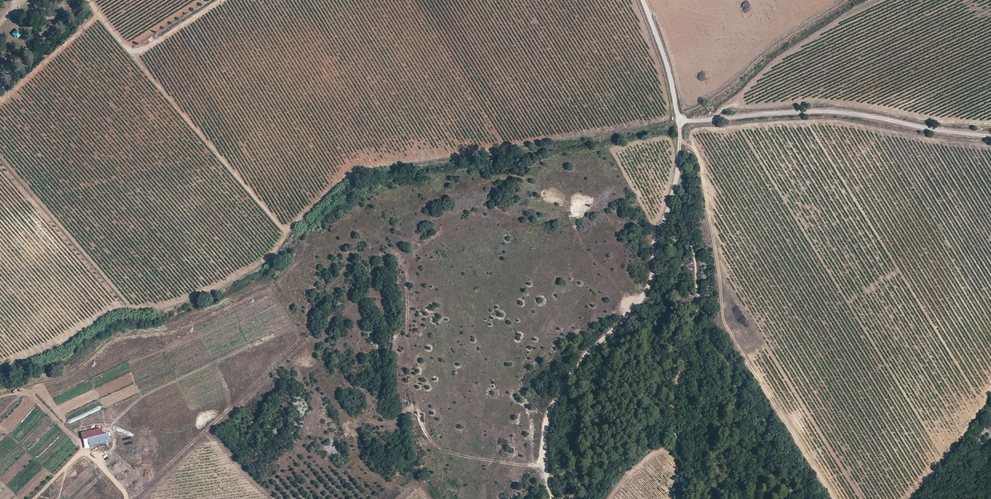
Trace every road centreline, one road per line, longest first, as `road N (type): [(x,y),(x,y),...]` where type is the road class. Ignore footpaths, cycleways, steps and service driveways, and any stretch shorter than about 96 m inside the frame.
road 1 (track): [(552,498),(545,437),(556,400),(574,368),(647,292),(676,182),(680,122),(643,0)]
road 2 (track): [(990,134),(825,110),(680,122)]
road 3 (track): [(134,51),(284,229)]
road 4 (track): [(0,102),(99,16)]

